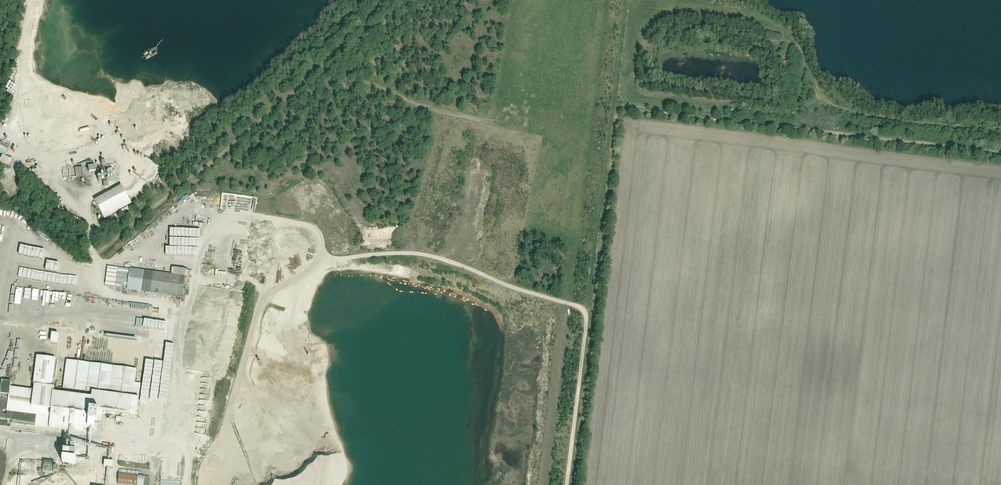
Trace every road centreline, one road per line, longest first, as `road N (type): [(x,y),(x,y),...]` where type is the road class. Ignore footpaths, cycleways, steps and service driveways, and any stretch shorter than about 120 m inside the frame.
road 1 (track): [(799,130),(619,110),(573,484)]
road 2 (track): [(253,216),(308,225),(323,258),(420,254),(580,308),(586,321),(567,484)]
road 3 (track): [(100,265),(91,219),(52,181),(43,158),(21,146),(15,127),(31,4),(44,2),(68,48)]
road 4 (unclassified): [(1000,153),(799,130)]
road 5 (track): [(562,302),(544,484)]
road 6 (track): [(123,151),(112,124),(150,93),(201,97)]

